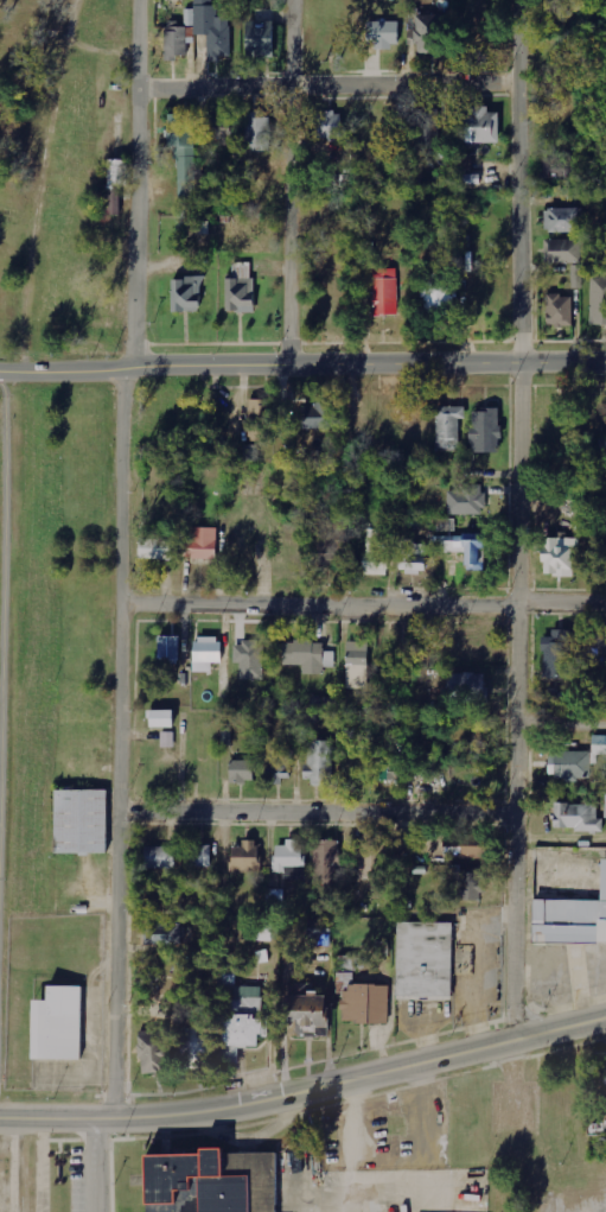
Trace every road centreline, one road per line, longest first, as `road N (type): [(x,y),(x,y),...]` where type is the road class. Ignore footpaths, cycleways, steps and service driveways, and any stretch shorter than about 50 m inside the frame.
road 1 (residential): [(113,1119),(140,0)]
road 2 (residential): [(512,1035),(518,0)]
road 3 (primary): [(0,1119),(113,1119),(247,1103),(605,1016)]
road 4 (tertiary): [(605,363),(0,372)]
road 5 (residential): [(605,607),(120,603)]
road 6 (residential): [(117,813),(513,816)]
road 7 (residential): [(519,81),(139,85)]
road 8 (residential): [(291,367),(299,0)]

